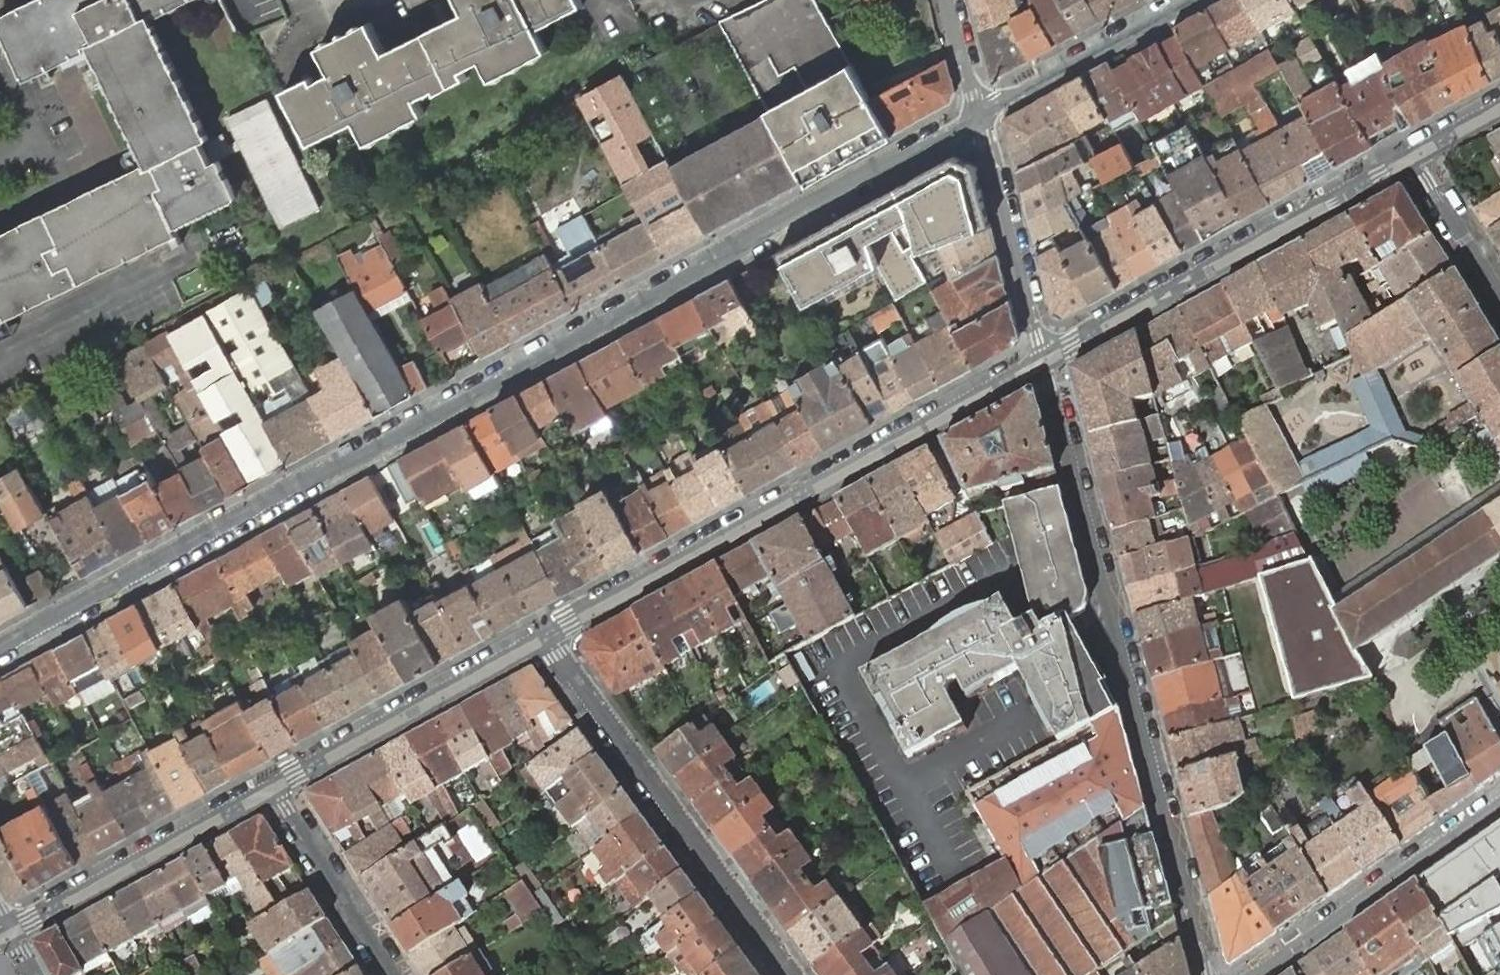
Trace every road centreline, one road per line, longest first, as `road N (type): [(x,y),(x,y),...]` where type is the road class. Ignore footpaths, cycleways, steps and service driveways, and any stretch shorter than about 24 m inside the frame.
road 1 (residential): [(0,654),(979,117)]
road 2 (residential): [(1207,974),(1042,359)]
road 3 (residential): [(1042,359),(547,634)]
road 4 (residential): [(1042,359),(1415,155)]
road 5 (residential): [(547,634),(791,974)]
road 6 (residential): [(547,634),(275,785)]
road 7 (residential): [(275,785),(8,933)]
road 8 (residential): [(1499,801),(1256,974)]
road 9 (residential): [(979,117),(1042,359)]
road 10 (residential): [(1193,0),(979,117)]
road 11 (residential): [(394,974),(275,785)]
road 12 (residential): [(1499,293),(1415,155)]
road 13 (residential): [(979,117),(949,0)]

